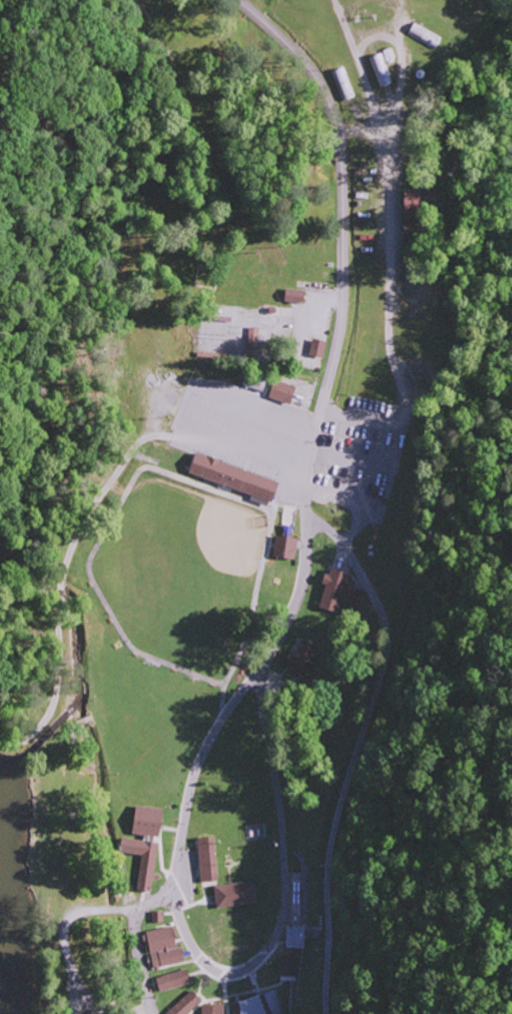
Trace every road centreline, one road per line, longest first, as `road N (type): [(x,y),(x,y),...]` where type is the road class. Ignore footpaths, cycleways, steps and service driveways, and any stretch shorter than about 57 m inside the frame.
road 1 (tertiary): [(240,0),(317,82),(339,160),(340,319),(310,445),(304,522)]
road 2 (residential): [(304,522),(318,524),(352,557),(376,634),(370,687),(325,853),(323,1013)]

